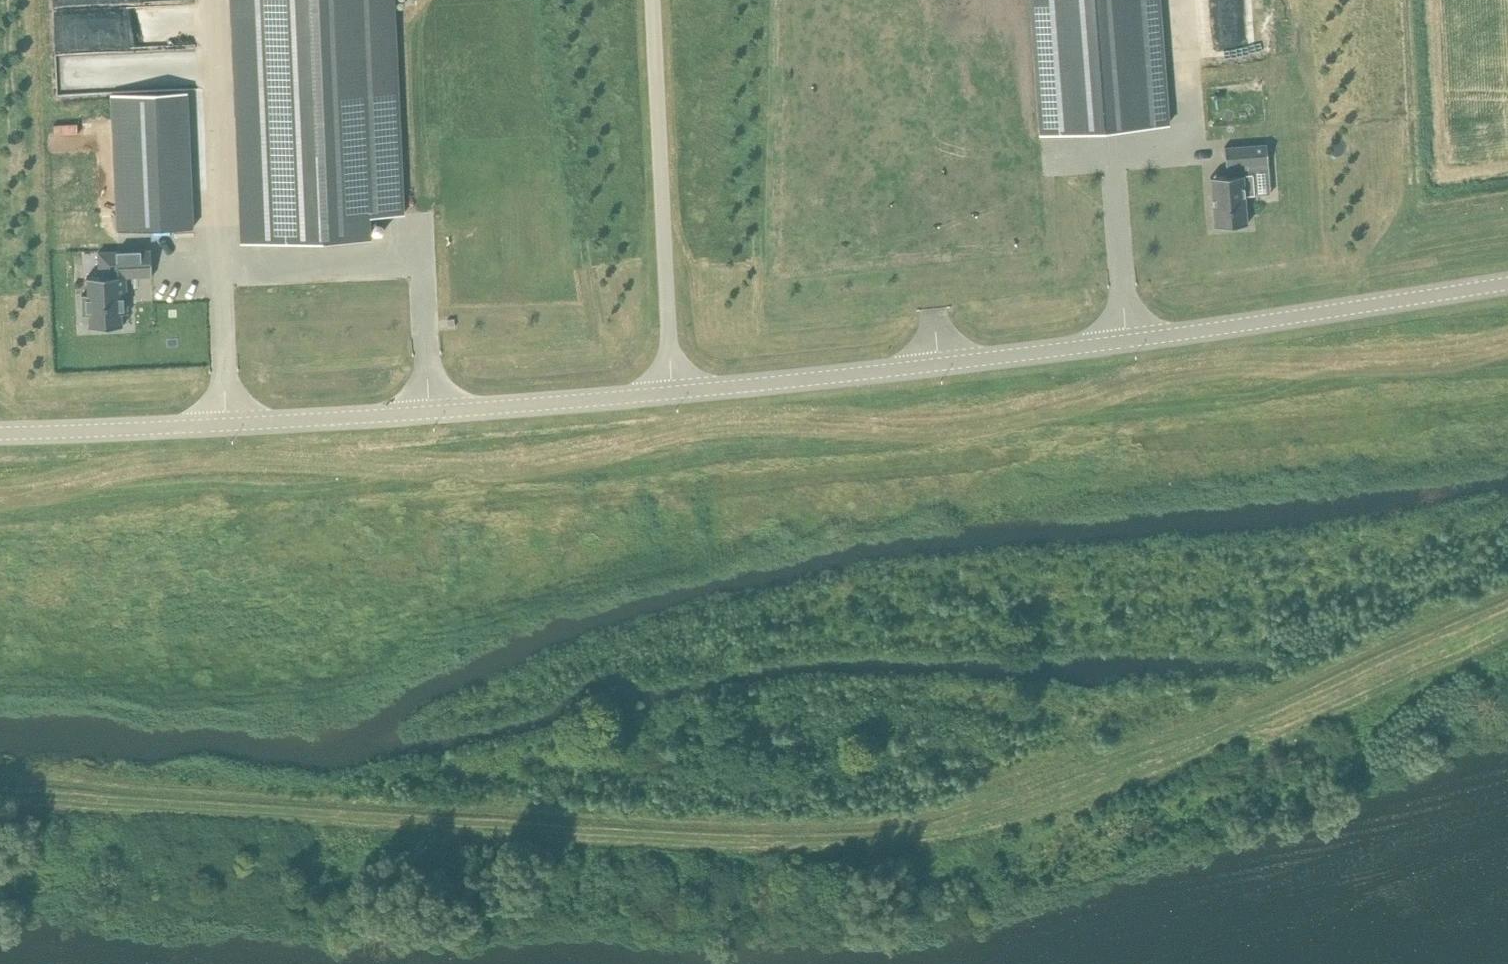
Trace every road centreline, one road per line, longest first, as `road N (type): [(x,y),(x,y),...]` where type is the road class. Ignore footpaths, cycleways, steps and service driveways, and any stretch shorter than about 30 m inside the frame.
road 1 (unclassified): [(672,392),(1145,339),(1507,284)]
road 2 (unclassified): [(672,392),(0,431)]
road 3 (unclassified): [(672,392),(652,0)]

